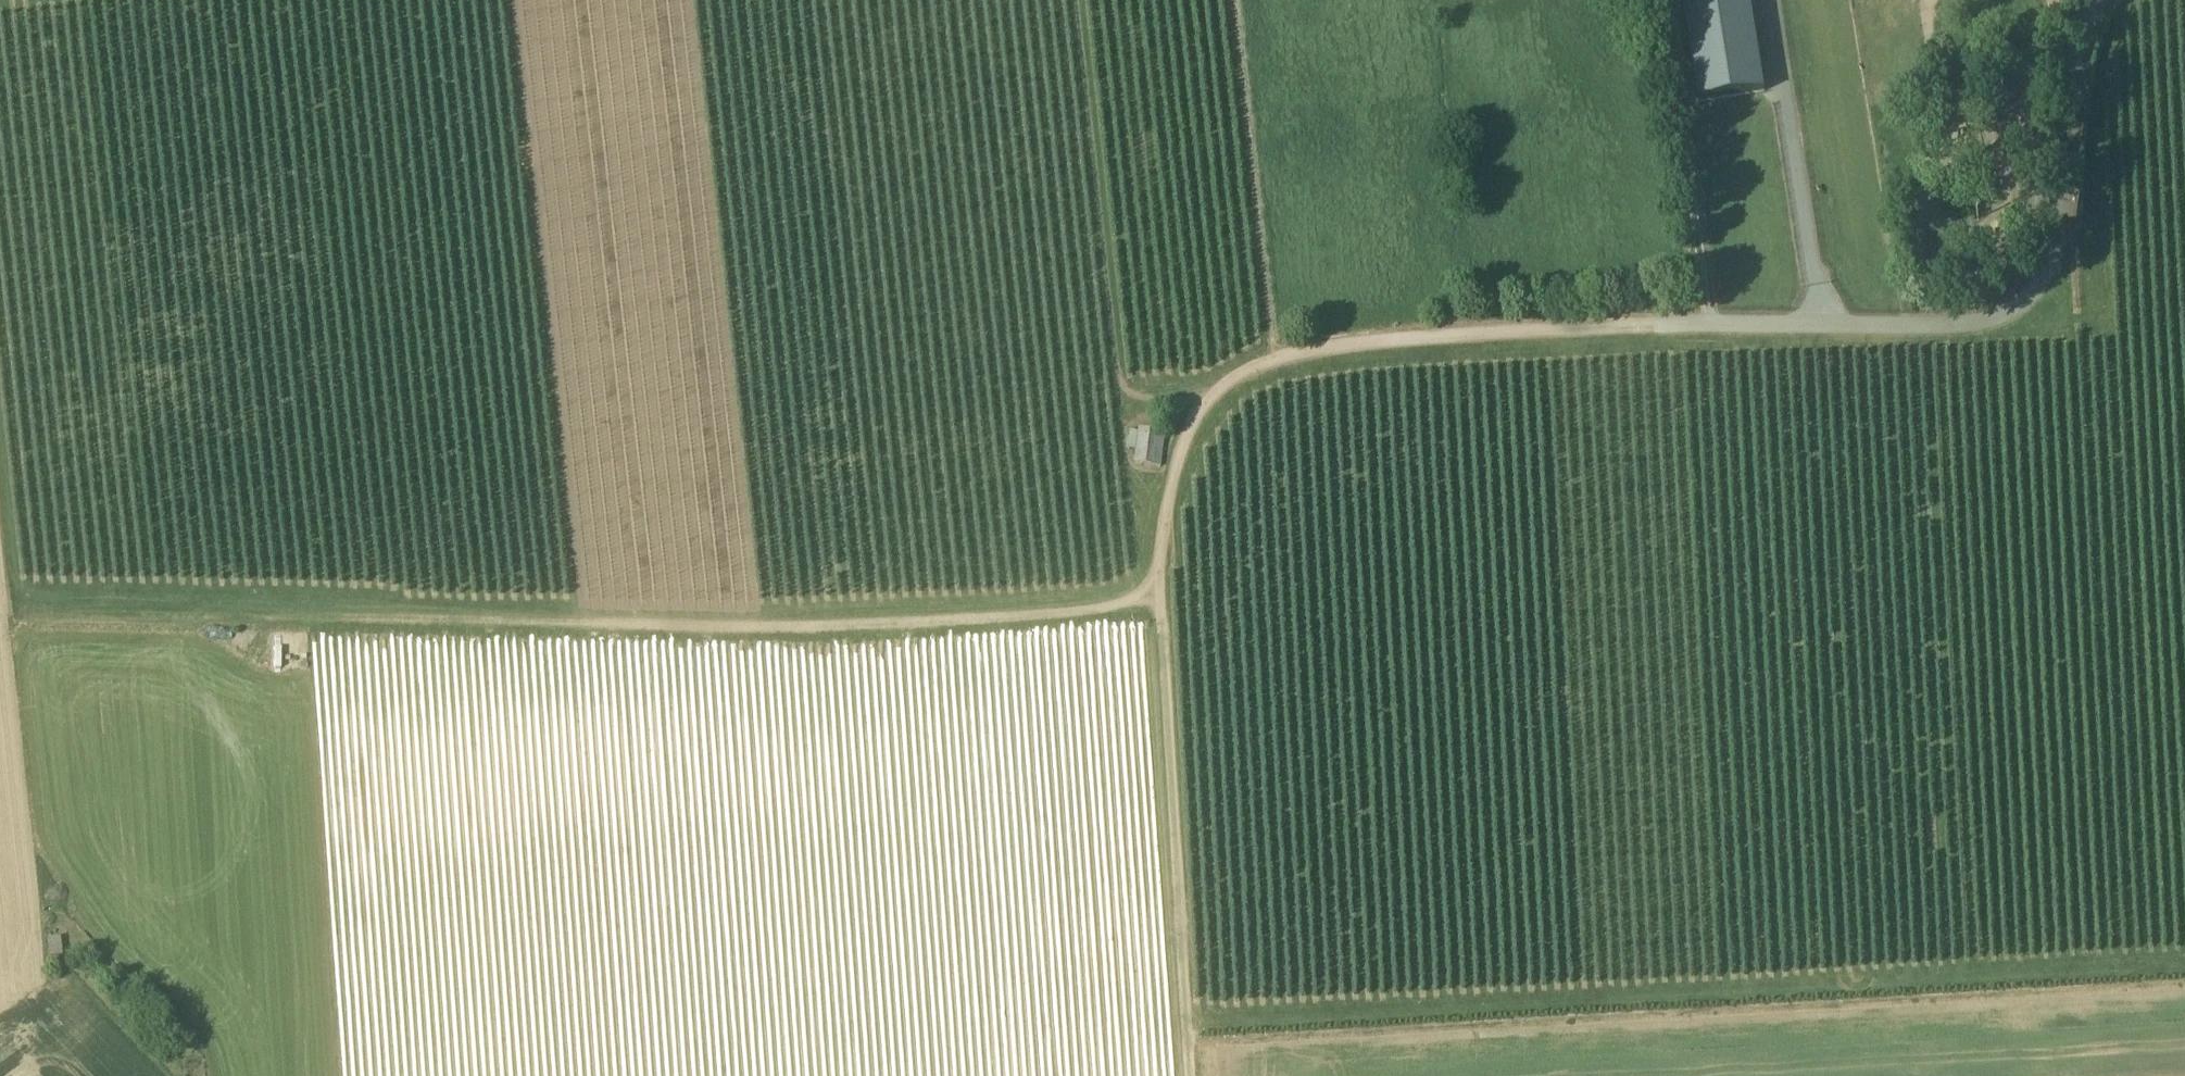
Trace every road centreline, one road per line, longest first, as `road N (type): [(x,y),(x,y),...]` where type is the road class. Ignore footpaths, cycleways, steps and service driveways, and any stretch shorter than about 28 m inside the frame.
road 1 (track): [(50,615),(1053,625),(1113,614),(1163,584)]
road 2 (track): [(1163,584),(1172,504),(1210,406),(1269,365),(1369,348),(1812,324)]
road 3 (unclassified): [(1812,324),(1957,330),(2022,311),(2052,277),(2067,232),(2075,100),(2106,0)]
road 4 (track): [(1163,584),(1198,1075)]

